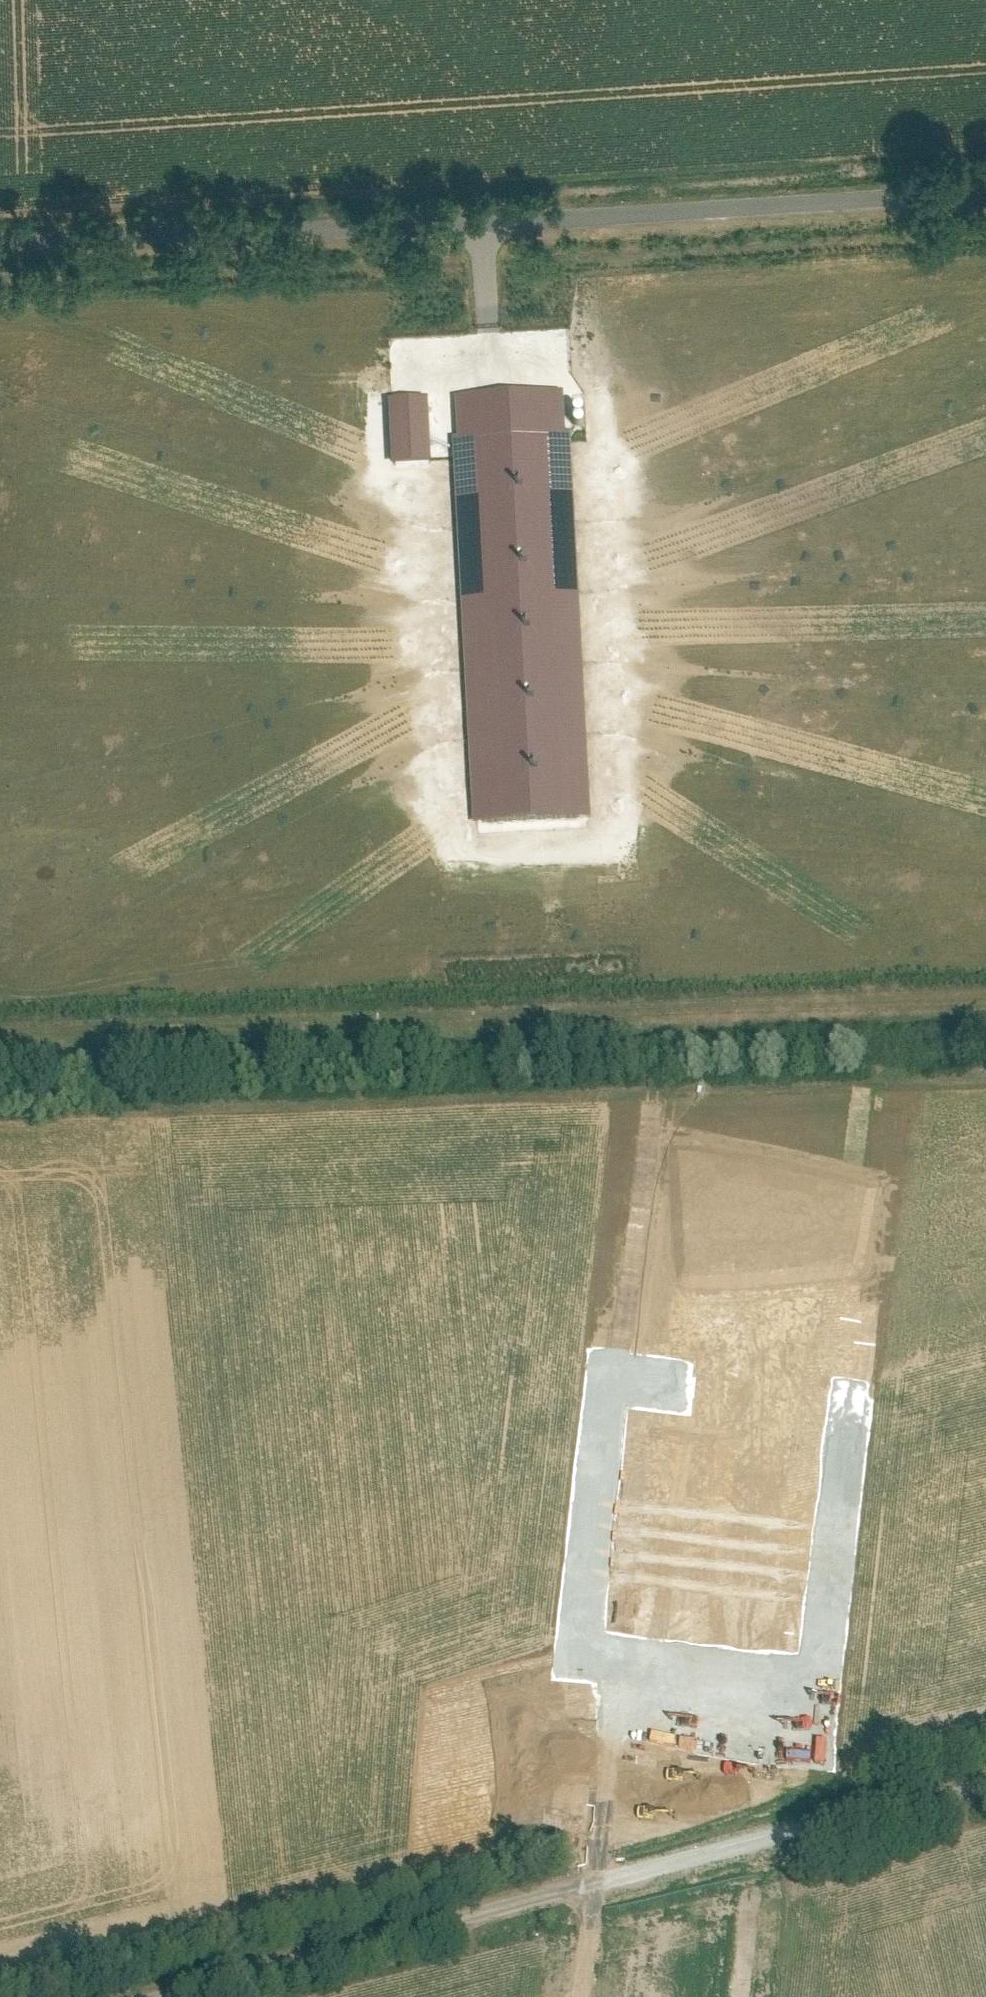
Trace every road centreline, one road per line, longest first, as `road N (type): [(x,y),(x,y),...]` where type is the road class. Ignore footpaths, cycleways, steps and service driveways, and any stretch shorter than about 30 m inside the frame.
road 1 (tertiary): [(0,242),(985,194)]
road 2 (unclassified): [(985,1791),(201,1996)]

